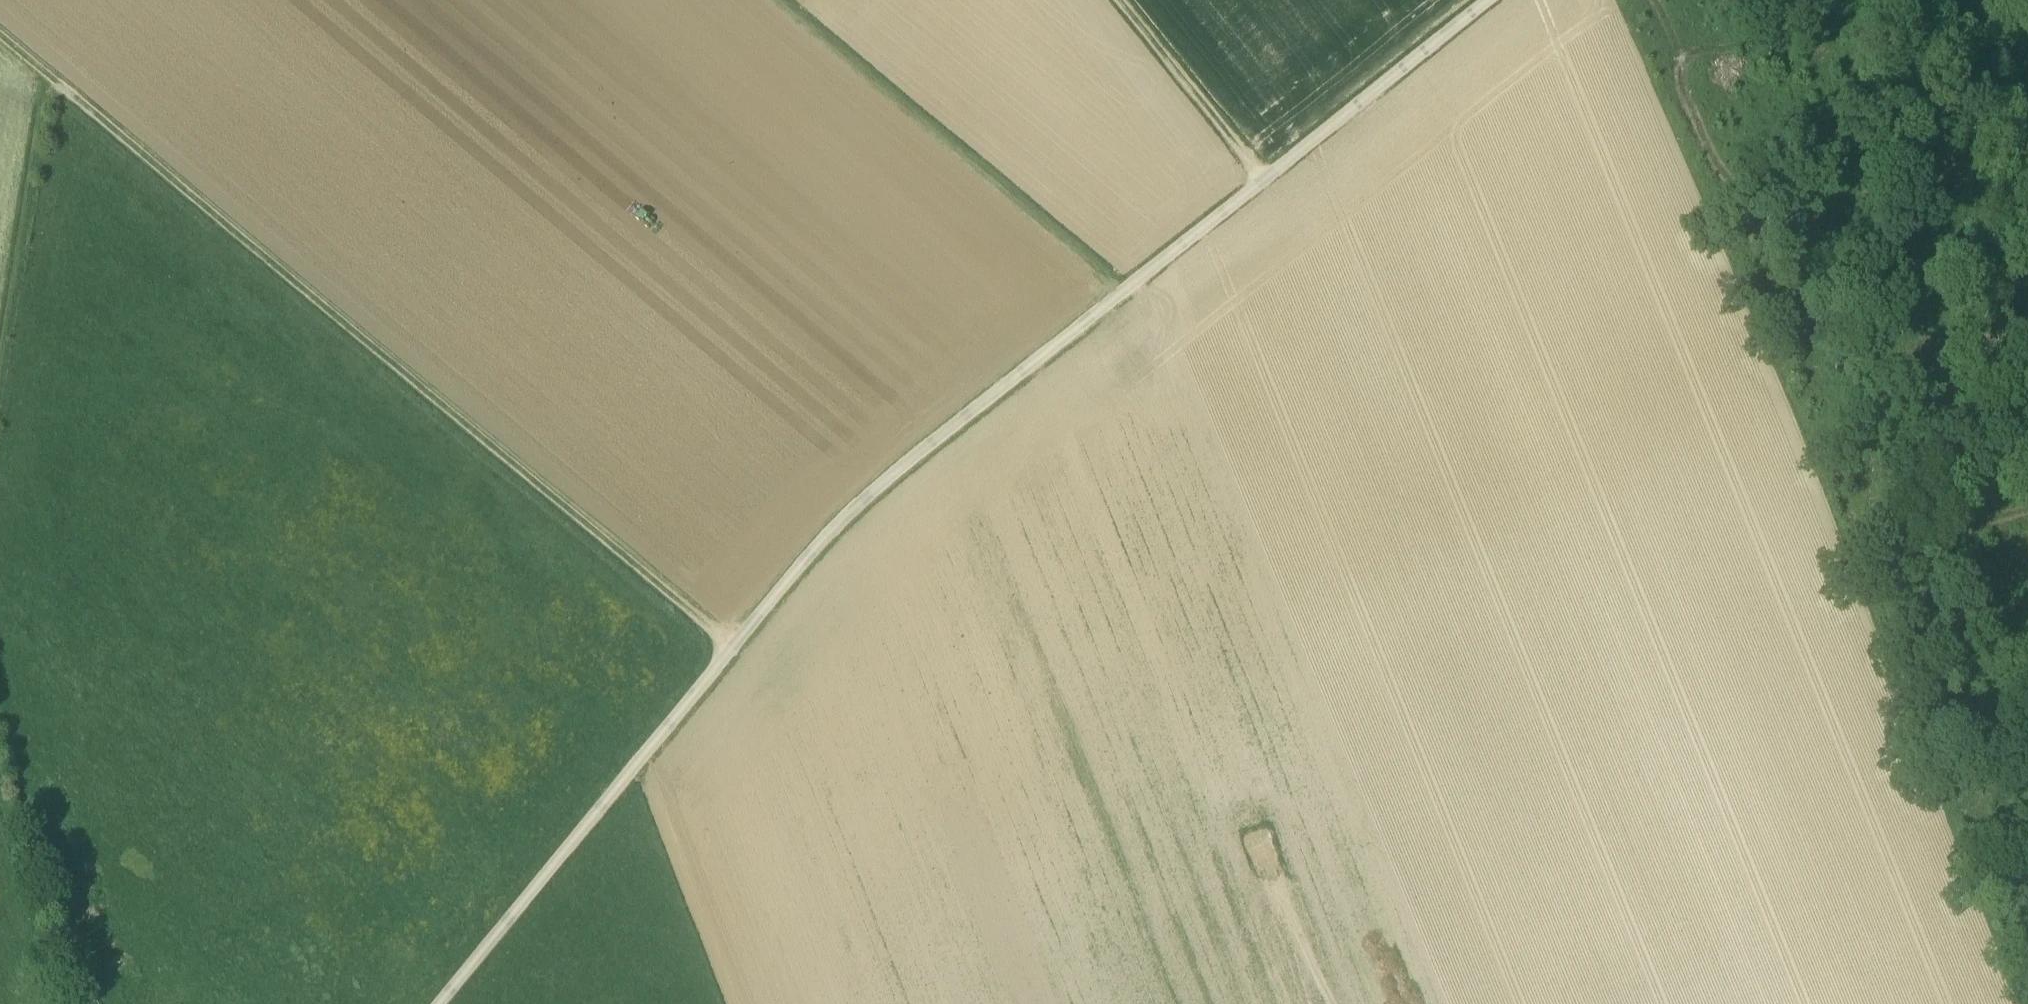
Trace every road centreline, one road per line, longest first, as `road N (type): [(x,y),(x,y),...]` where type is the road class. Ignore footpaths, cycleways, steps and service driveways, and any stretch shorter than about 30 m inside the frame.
road 1 (unclassified): [(1485,0),(847,532),(461,1003)]
road 2 (track): [(0,36),(741,663)]
road 3 (track): [(1268,181),(1122,0)]

